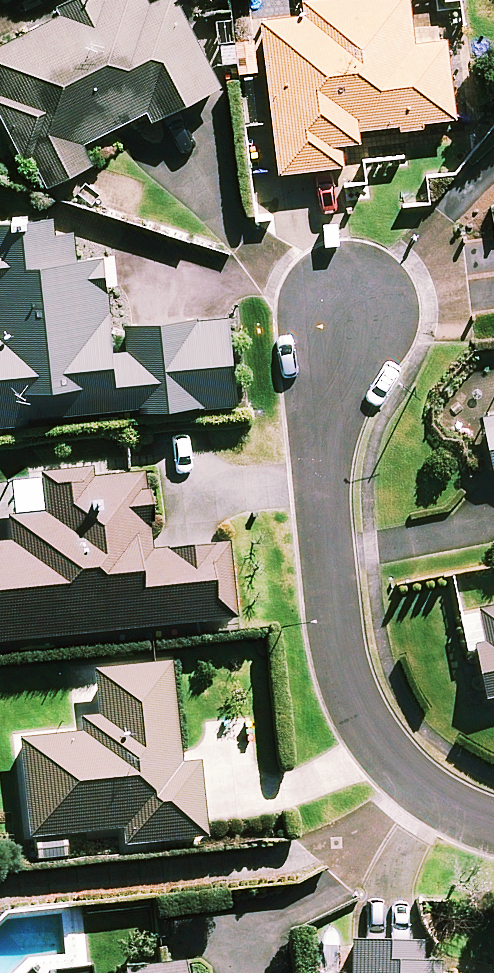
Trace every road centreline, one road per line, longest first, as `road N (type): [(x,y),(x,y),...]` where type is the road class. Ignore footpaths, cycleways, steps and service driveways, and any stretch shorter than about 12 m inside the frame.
road 1 (residential): [(345,314),(328,382),(323,473),(336,648),(368,731),(413,782),(493,825)]

